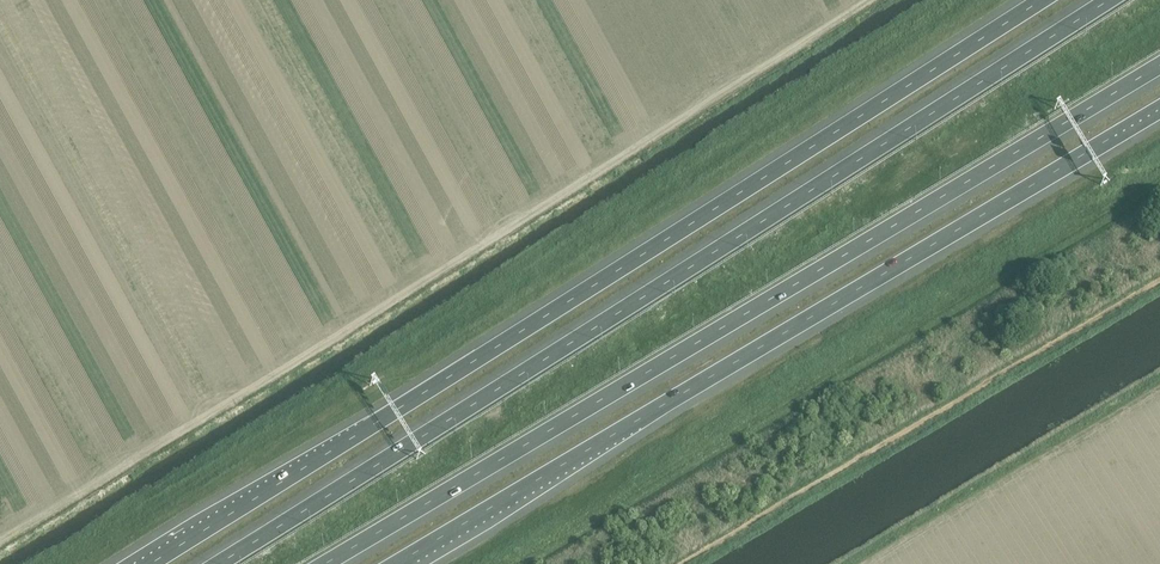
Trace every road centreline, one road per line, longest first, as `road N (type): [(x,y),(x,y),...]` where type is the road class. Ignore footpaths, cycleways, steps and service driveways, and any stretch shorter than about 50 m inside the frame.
road 1 (motorway): [(1042,0),(150,563)]
road 2 (motorway): [(1110,0),(218,563)]
road 3 (motorway): [(324,563),(1159,64)]
road 4 (motorway): [(396,563),(1159,109)]

